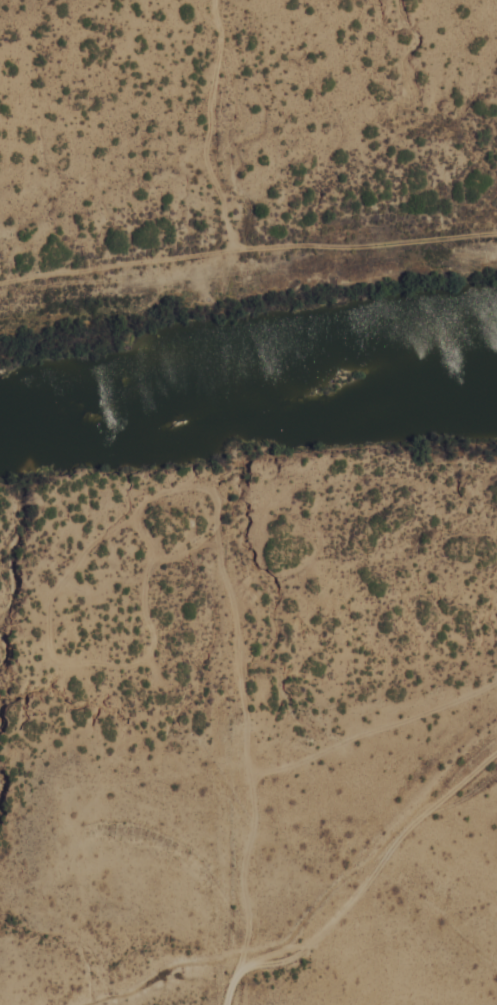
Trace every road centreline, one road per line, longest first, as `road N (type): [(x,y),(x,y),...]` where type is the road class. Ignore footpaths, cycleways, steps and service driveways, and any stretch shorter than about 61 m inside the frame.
road 1 (residential): [(0,283),(269,246),(366,247),(496,234)]
road 2 (residential): [(240,975),(252,929),(241,867),(257,817),(227,572)]
road 3 (residential): [(496,756),(396,845),(304,951),(240,975),(229,1004)]
road 4 (residential): [(250,778),(496,683)]
road 5 (residential): [(218,0),(216,253)]

